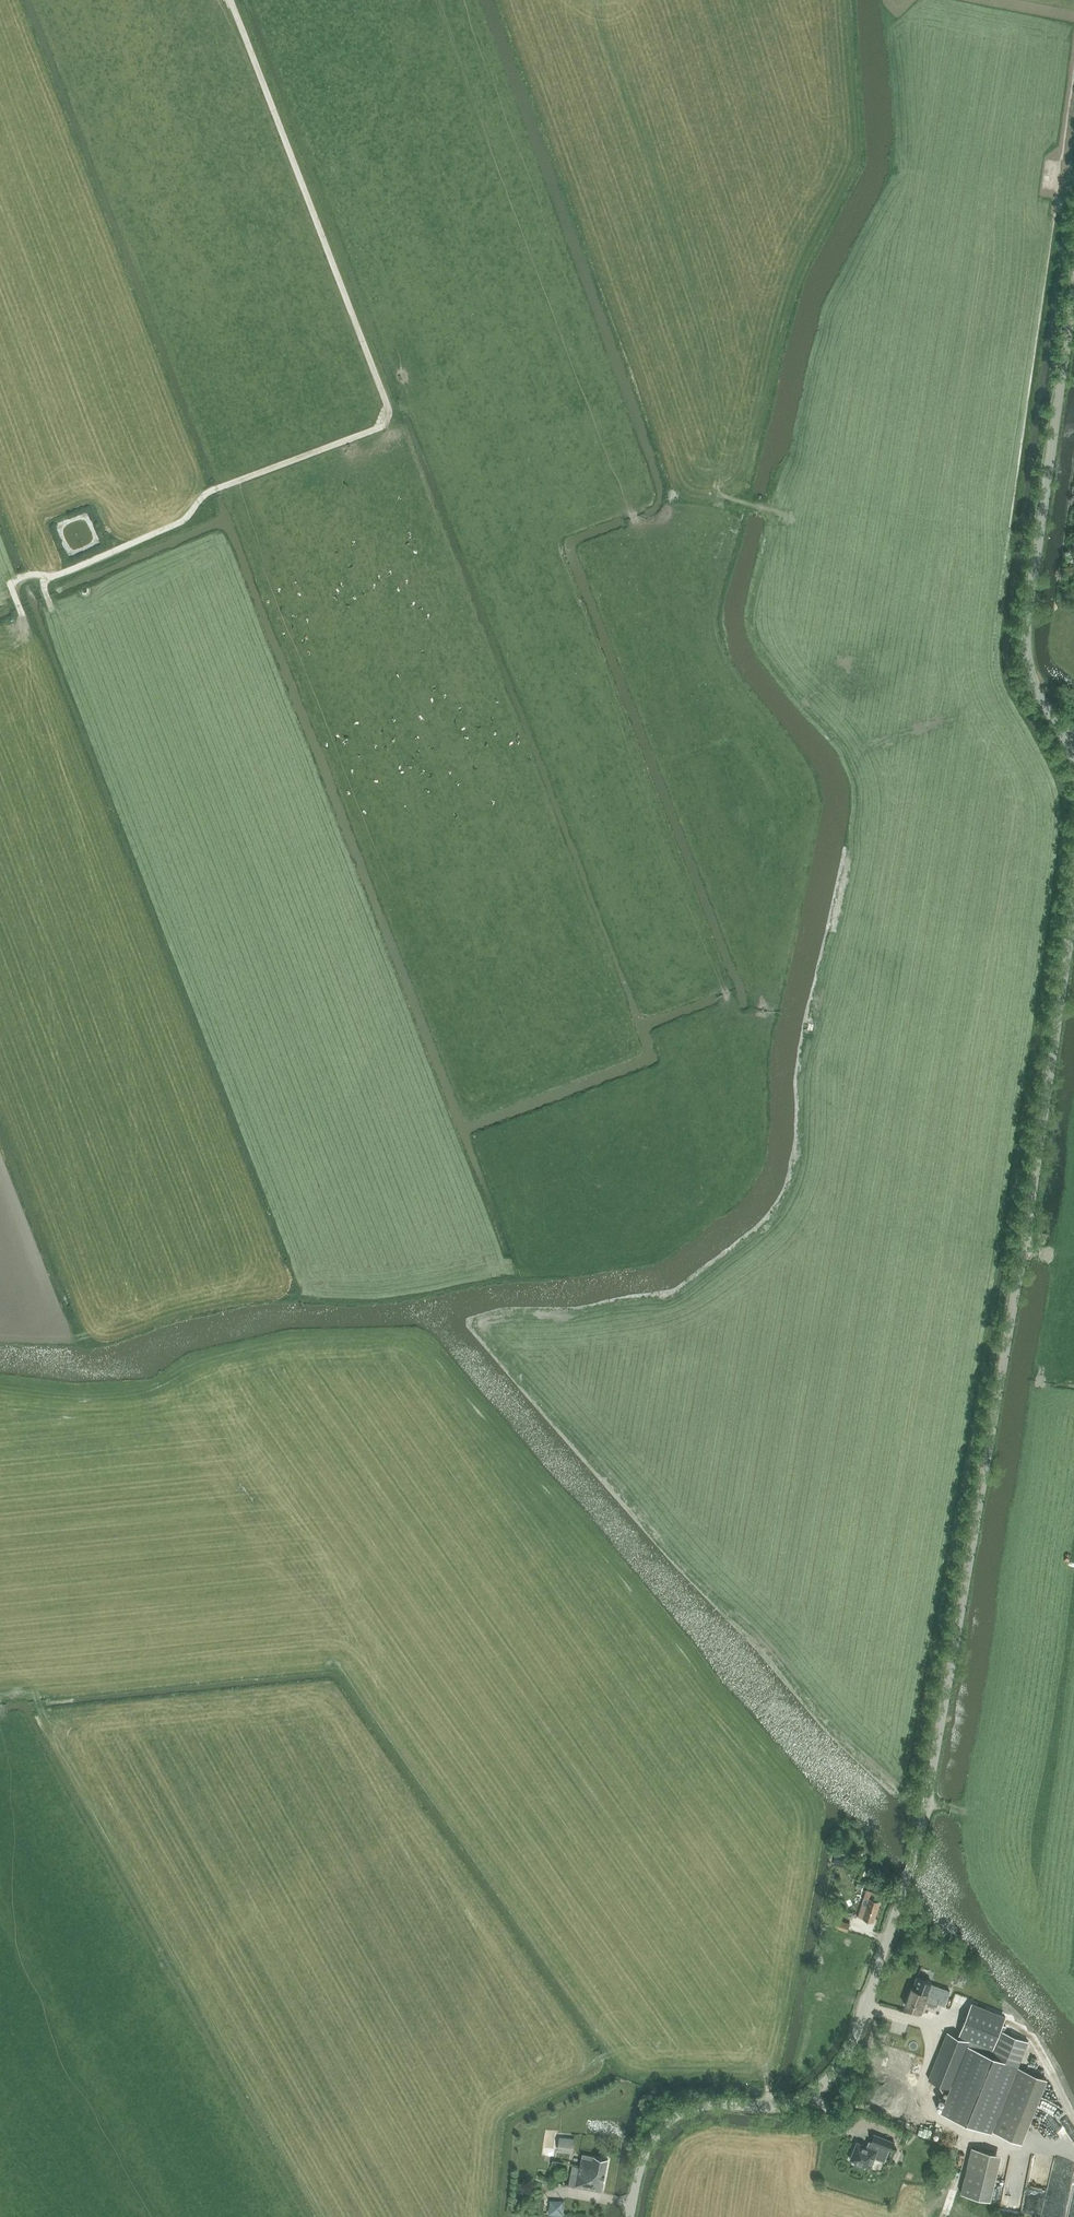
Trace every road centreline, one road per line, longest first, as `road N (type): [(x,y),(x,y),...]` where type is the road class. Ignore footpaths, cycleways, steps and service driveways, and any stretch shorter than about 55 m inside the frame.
road 1 (tertiary): [(629,2216),(648,2143),(665,2119),(687,2107),(757,2104),(800,2092),(835,2066),(861,2023),(927,1806),(1073,911)]
road 2 (track): [(231,0),(387,414),(371,431),(206,495),(181,523),(56,576),(21,578),(12,585),(23,615)]
road 3 (tertiary): [(1073,752),(1034,685),(1026,644),(1073,299)]
road 4 (track): [(865,2010),(914,2019),(934,2038),(923,2079),(932,2118),(1020,2150),(1046,2145),(1073,2156)]

